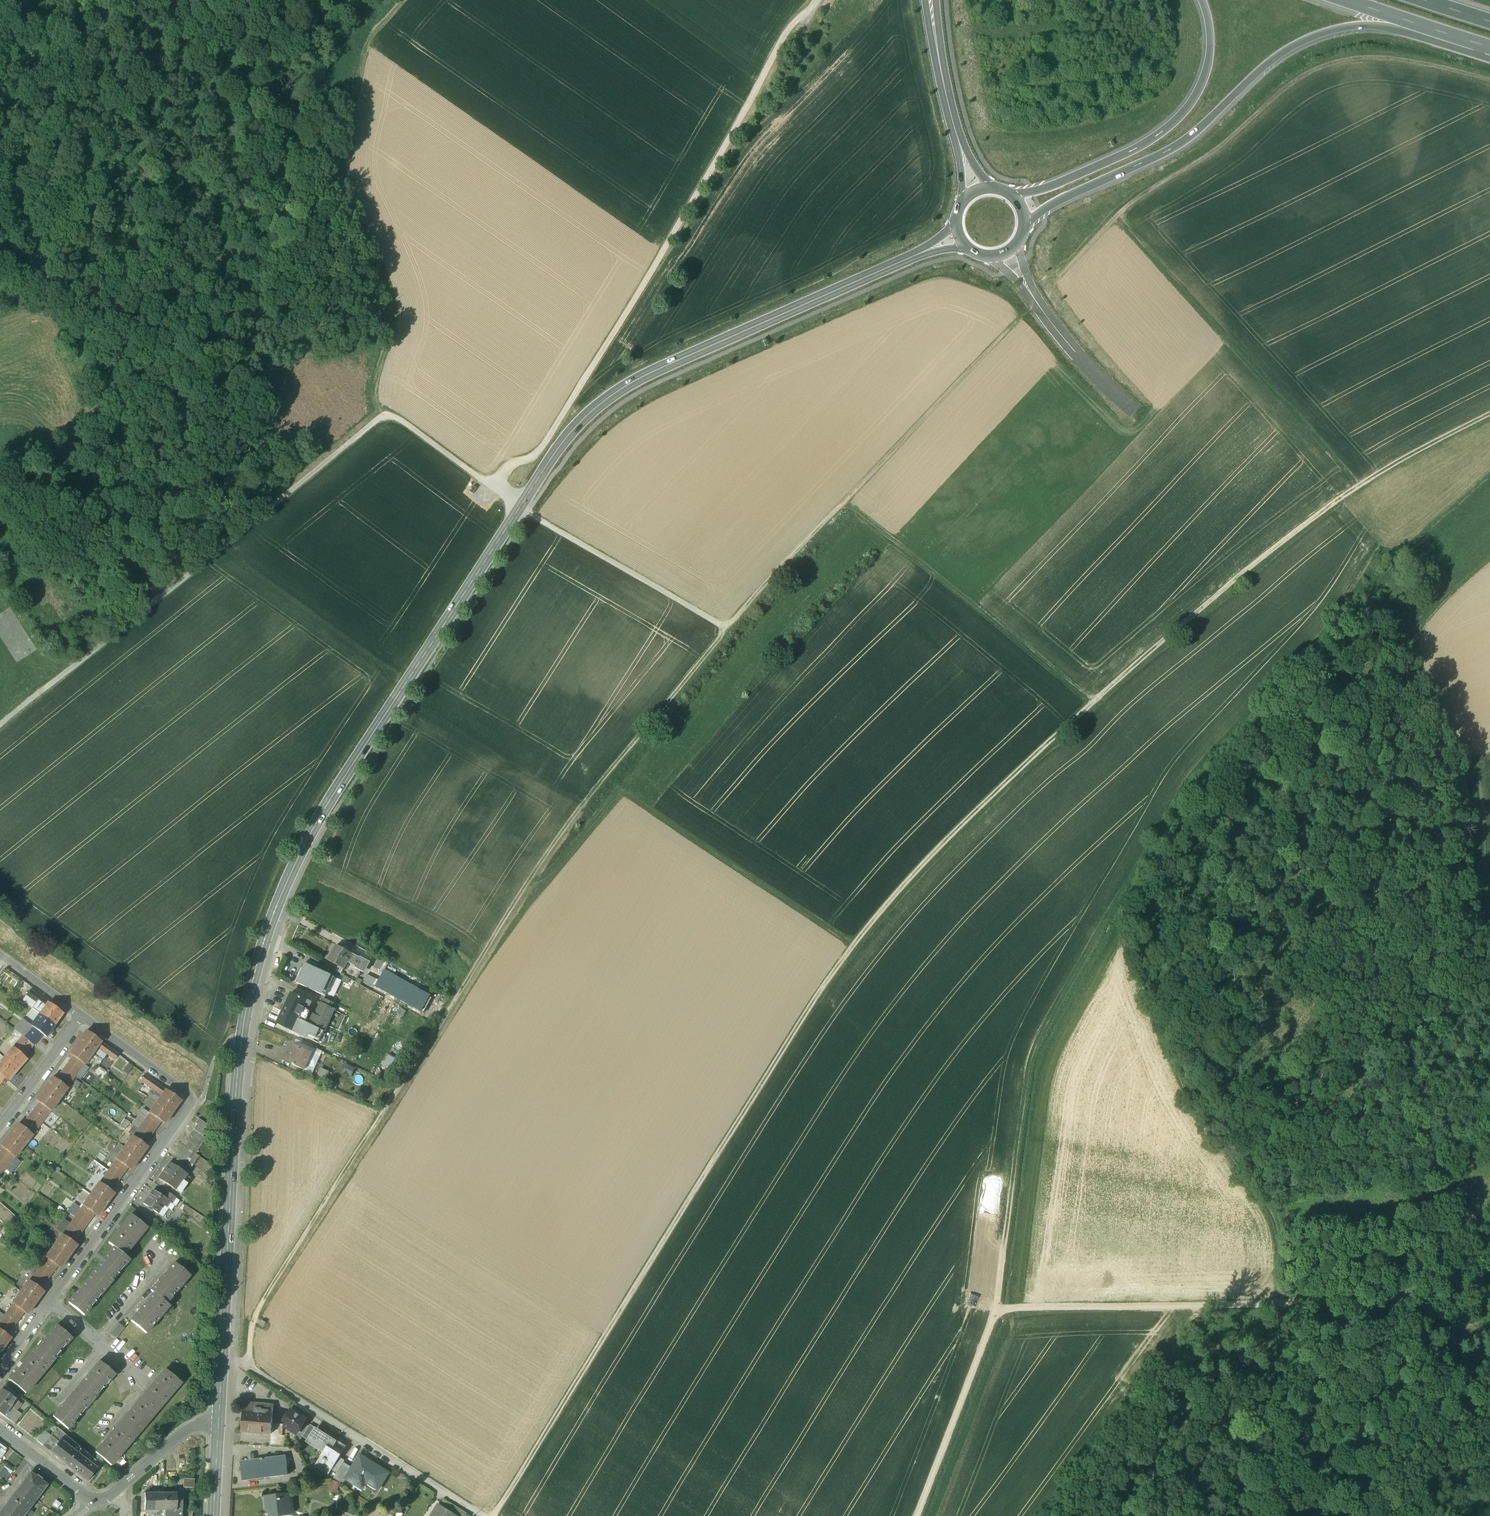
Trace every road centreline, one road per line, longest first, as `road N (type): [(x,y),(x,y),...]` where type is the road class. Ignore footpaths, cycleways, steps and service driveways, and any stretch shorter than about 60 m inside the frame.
road 1 (secondary): [(224,1351),(235,1093),(244,1020),(271,923),(325,808),(567,436),(643,378),(958,237)]
road 2 (track): [(1092,701),(939,845),(816,998),(498,1515)]
road 3 (track): [(0,736),(385,416),(528,512),(724,628)]
road 4 (track): [(724,628),(529,881),(263,1302),(249,1367)]
road 5 (track): [(492,487),(511,465),(534,458),(635,301),(781,41),(817,0)]
road 6 (motorway): [(1025,224),(1190,137),(1265,65),(1315,36),(1373,26),(1487,47)]
road 7 (track): [(1060,276),(1148,192),(1319,70),(1380,60),(1489,83)]
road 8 (track): [(385,416),(372,394),(397,328),(396,304),(347,180),(367,54),(407,0)]
road 9 (track): [(1155,842),(1194,771),(1331,624),(1328,592),(1371,546),(1341,499)]
road 10 (track): [(1281,1305),(1277,1214),(1199,1119),(1113,921)]
road 11 (track): [(918,1515),(994,1312),(1200,1307)]
road 12 (track): [(994,1312),(1038,1067),(1113,921)]
road 13 (track): [(855,945),(618,798),(568,855),(529,881)]
road 14 (residential): [(48,1301),(193,1101),(80,1020)]
road 15 (track): [(1116,220),(1360,485)]
road 16 (track): [(1155,842),(1189,822),(1399,634)]
road 17 (track): [(1341,499),(1092,701)]
road 18 (track): [(1092,701),(844,504)]
road 19 (residential): [(487,1515),(224,1351)]
road 20 (motorway): [(1203,0),(1210,52),(1189,106),(1135,149),(1016,198)]
road 21 (track): [(1399,634),(1481,789),(1489,883)]
road 22 (track): [(1200,1307),(1050,1515)]
road 23 (track): [(844,504),(1017,321)]
road 24 (unclassified): [(1005,254),(1046,318),(1133,413)]
road 25 (secondary): [(977,190),(948,103),(932,0)]
road 26 (track): [(724,628),(844,504)]
road 27 (track): [(1489,413),(1341,499)]
road 28 (motorway): [(1348,0),(1487,47)]
road 29 (track): [(1489,1408),(1393,1303)]
road 30 (residential): [(103,1346),(144,1381),(94,1447)]
road 31 (residential): [(80,1020),(0,1125)]
road 32 (residential): [(114,1491),(183,1433),(218,1422)]

